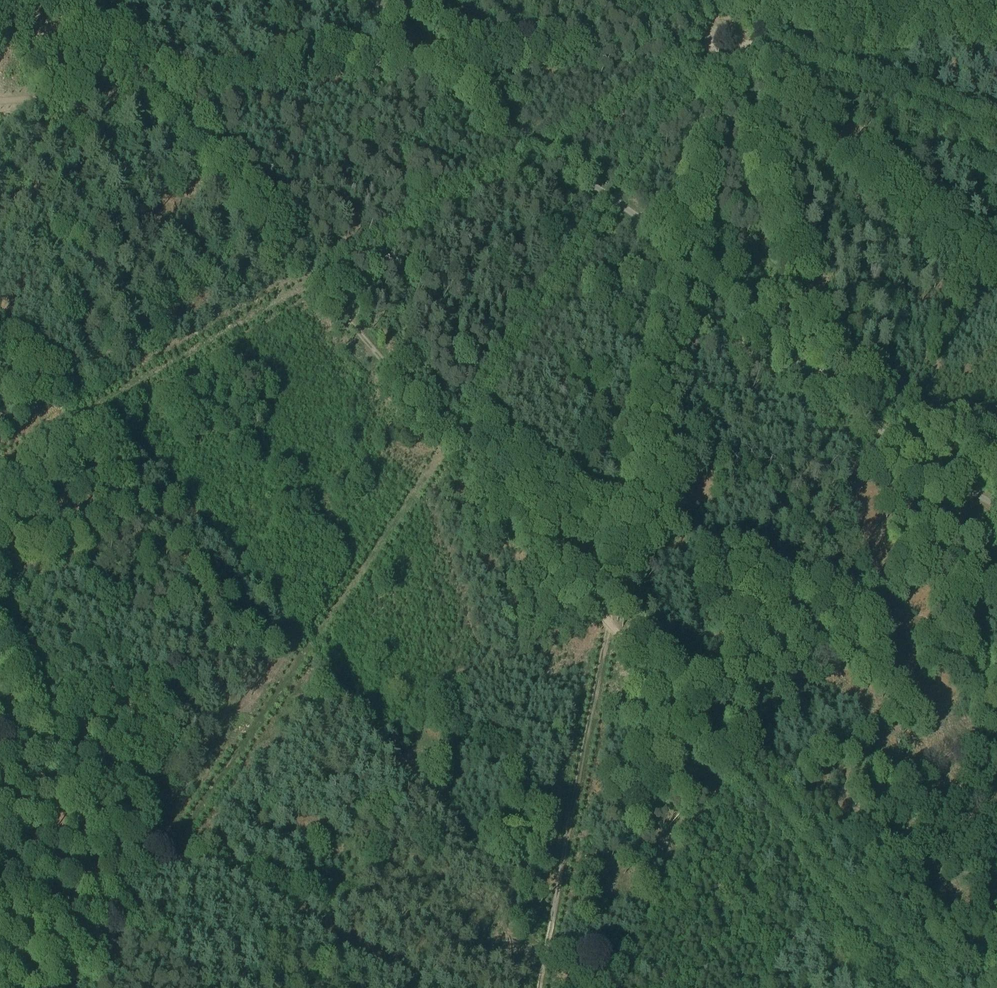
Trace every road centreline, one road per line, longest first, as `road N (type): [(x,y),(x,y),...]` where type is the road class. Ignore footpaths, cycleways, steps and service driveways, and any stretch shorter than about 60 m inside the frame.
road 1 (track): [(72,0),(919,987)]
road 2 (track): [(169,853),(718,54)]
road 3 (track): [(722,55),(537,987)]
road 4 (track): [(370,0),(498,113),(684,252),(899,445),(996,506)]
road 5 (track): [(714,47),(0,100)]
road 6 (track): [(0,672),(53,777),(402,987)]
road 7 (track): [(715,51),(314,281)]
road 8 (track): [(0,463),(314,281)]
road 9 (track): [(727,55),(826,385)]
road 10 (track): [(996,142),(734,49)]
road 11 (track): [(734,45),(996,25)]

